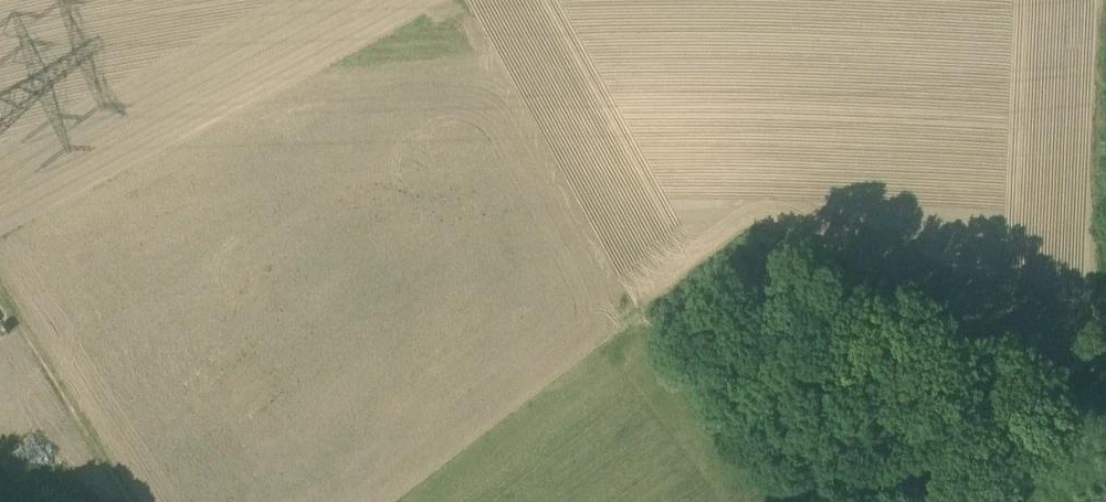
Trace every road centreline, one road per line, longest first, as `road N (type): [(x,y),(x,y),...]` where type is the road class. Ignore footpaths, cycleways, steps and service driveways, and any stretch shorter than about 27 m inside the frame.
road 1 (track): [(1105,383),(1070,359),(1000,427),(942,463),(825,501)]
road 2 (track): [(34,352),(128,501)]

